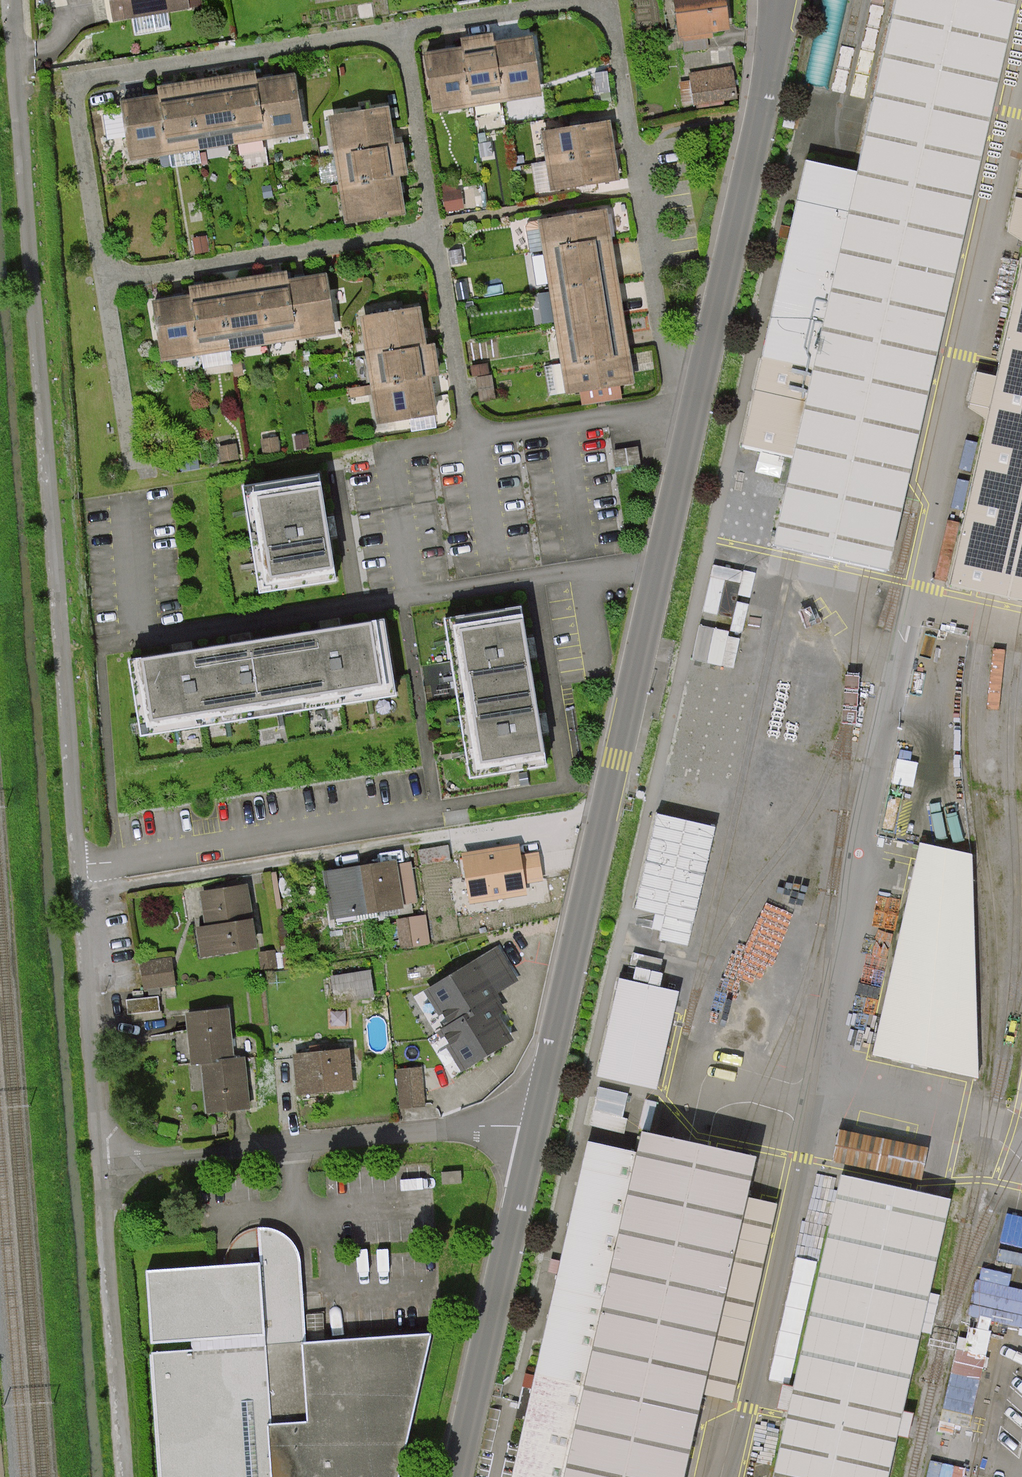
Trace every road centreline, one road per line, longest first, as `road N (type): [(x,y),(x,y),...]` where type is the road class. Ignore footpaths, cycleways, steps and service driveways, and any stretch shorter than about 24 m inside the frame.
road 1 (unclassified): [(12,0),(97,1162)]
road 2 (tertiary): [(661,569),(534,1122)]
road 3 (residential): [(403,30),(564,4),(607,17),(669,361)]
road 4 (residential): [(661,569),(590,569),(136,640)]
road 5 (residential): [(403,30),(84,82),(79,115),(102,280)]
road 6 (residential): [(534,1122),(97,1162)]
road 7 (residential): [(659,416),(466,444),(435,232)]
road 8 (tertiary): [(783,0),(705,369)]
road 9 (tertiary): [(534,1122),(455,1476)]
road 10 (residential): [(102,280),(435,232)]
road 11 (residential): [(97,1162),(122,1476)]
road 12 (residential): [(435,232),(403,30)]
road 13 (residential): [(102,280),(133,463)]
road 14 (tertiary): [(696,411),(661,569)]

